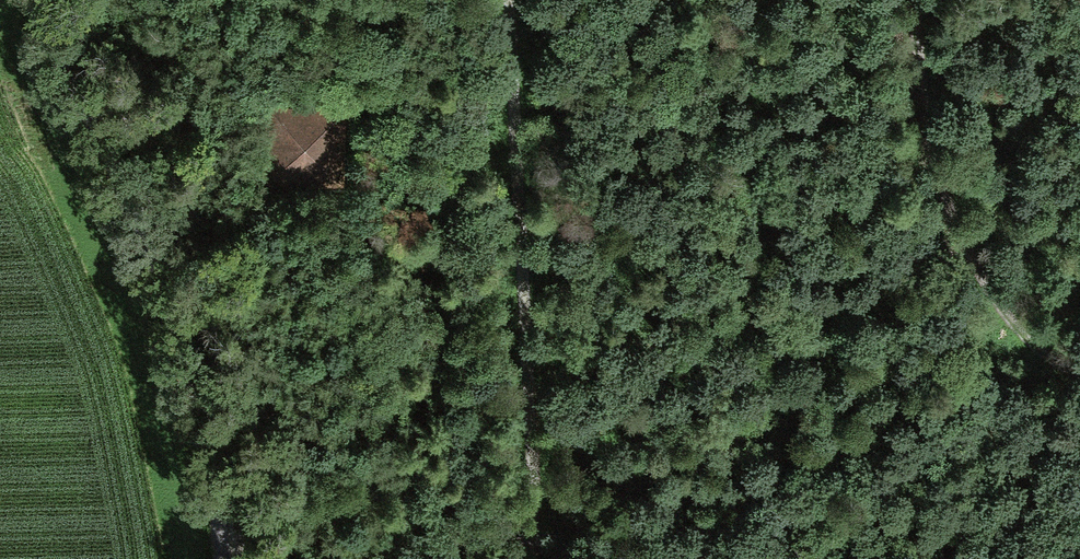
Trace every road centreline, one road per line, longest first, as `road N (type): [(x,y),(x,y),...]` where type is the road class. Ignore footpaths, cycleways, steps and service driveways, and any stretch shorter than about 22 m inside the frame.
road 1 (residential): [(36,0),(64,79),(156,262),(220,511),(223,558)]
road 2 (track): [(508,0),(535,537)]
road 3 (track): [(1079,365),(1060,361),(956,244),(911,0)]

